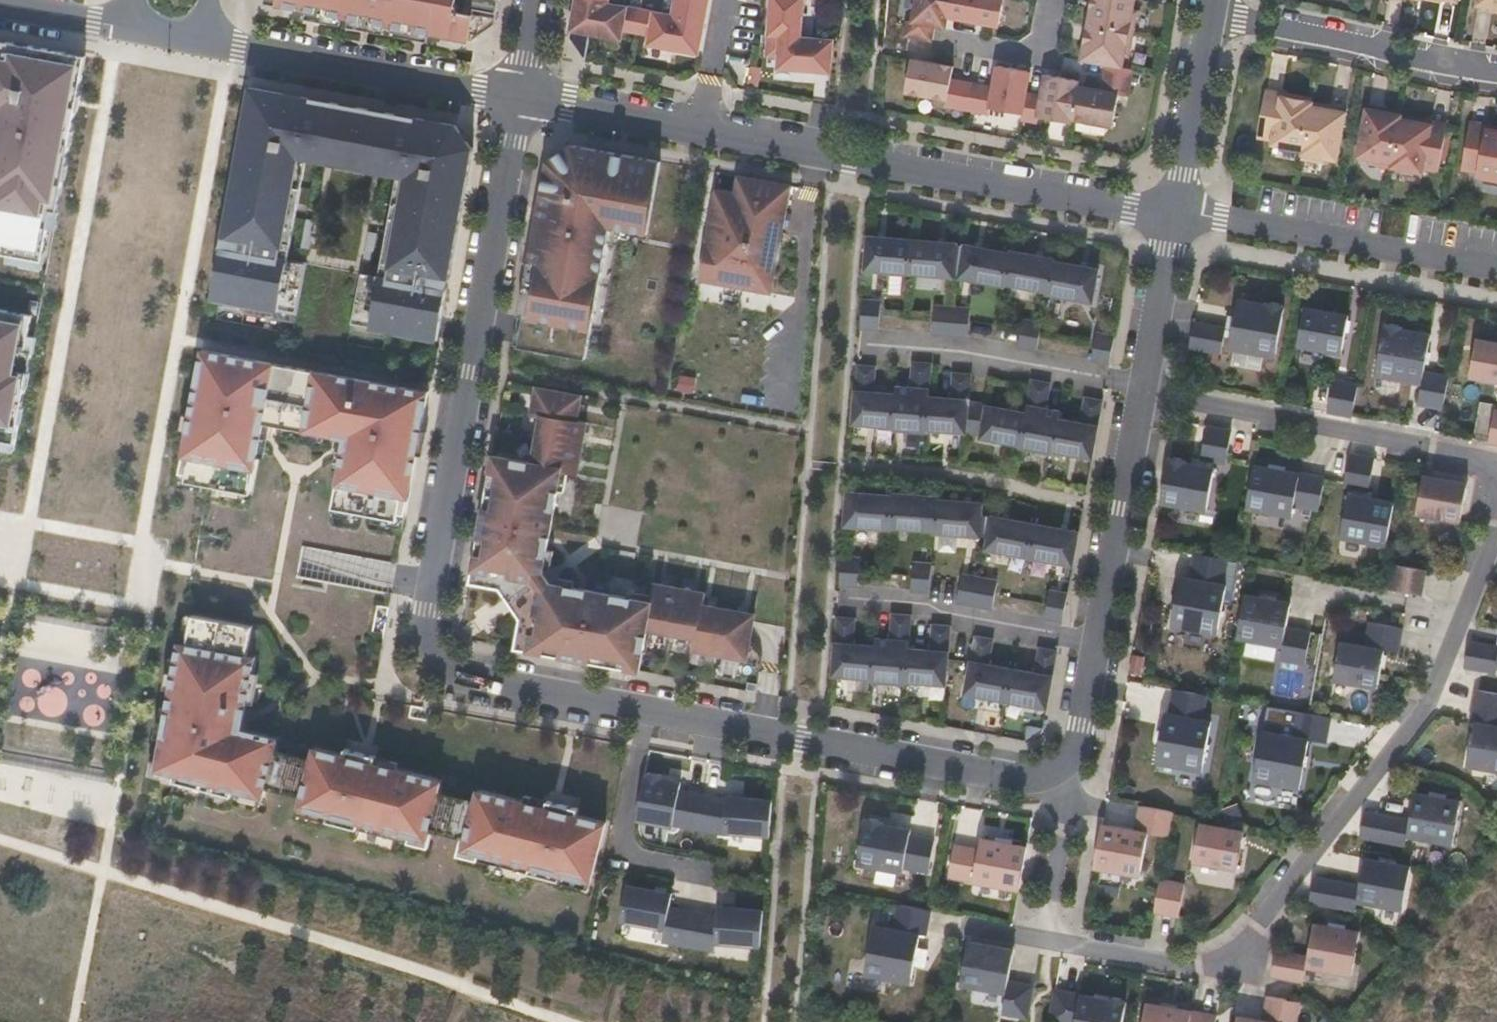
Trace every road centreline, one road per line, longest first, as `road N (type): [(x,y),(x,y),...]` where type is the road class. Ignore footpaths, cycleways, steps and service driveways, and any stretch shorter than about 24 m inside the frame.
road 1 (residential): [(517,101),(427,610),(434,649),(472,680),(1015,778),(1055,771)]
road 2 (residential): [(1496,495),(1491,543),(1430,703),(1231,957),(1206,968),(1044,940),(1069,801),(1055,771)]
road 3 (residential): [(1177,214),(702,133)]
road 4 (residential): [(1055,771),(1077,747),(1143,391)]
road 5 (residential): [(1143,391),(1496,461)]
road 6 (residential): [(1496,270),(1177,214)]
road 7 (residential): [(517,101),(202,40)]
road 8 (residential): [(1212,18),(1496,70)]
road 9 (residential): [(1177,214),(1212,18)]
road 10 (residential): [(702,133),(517,101)]
road 11 (residential): [(1143,391),(1177,214)]
road 12 (residential): [(727,0),(702,133)]
road 13 (residential): [(129,26),(0,3)]

